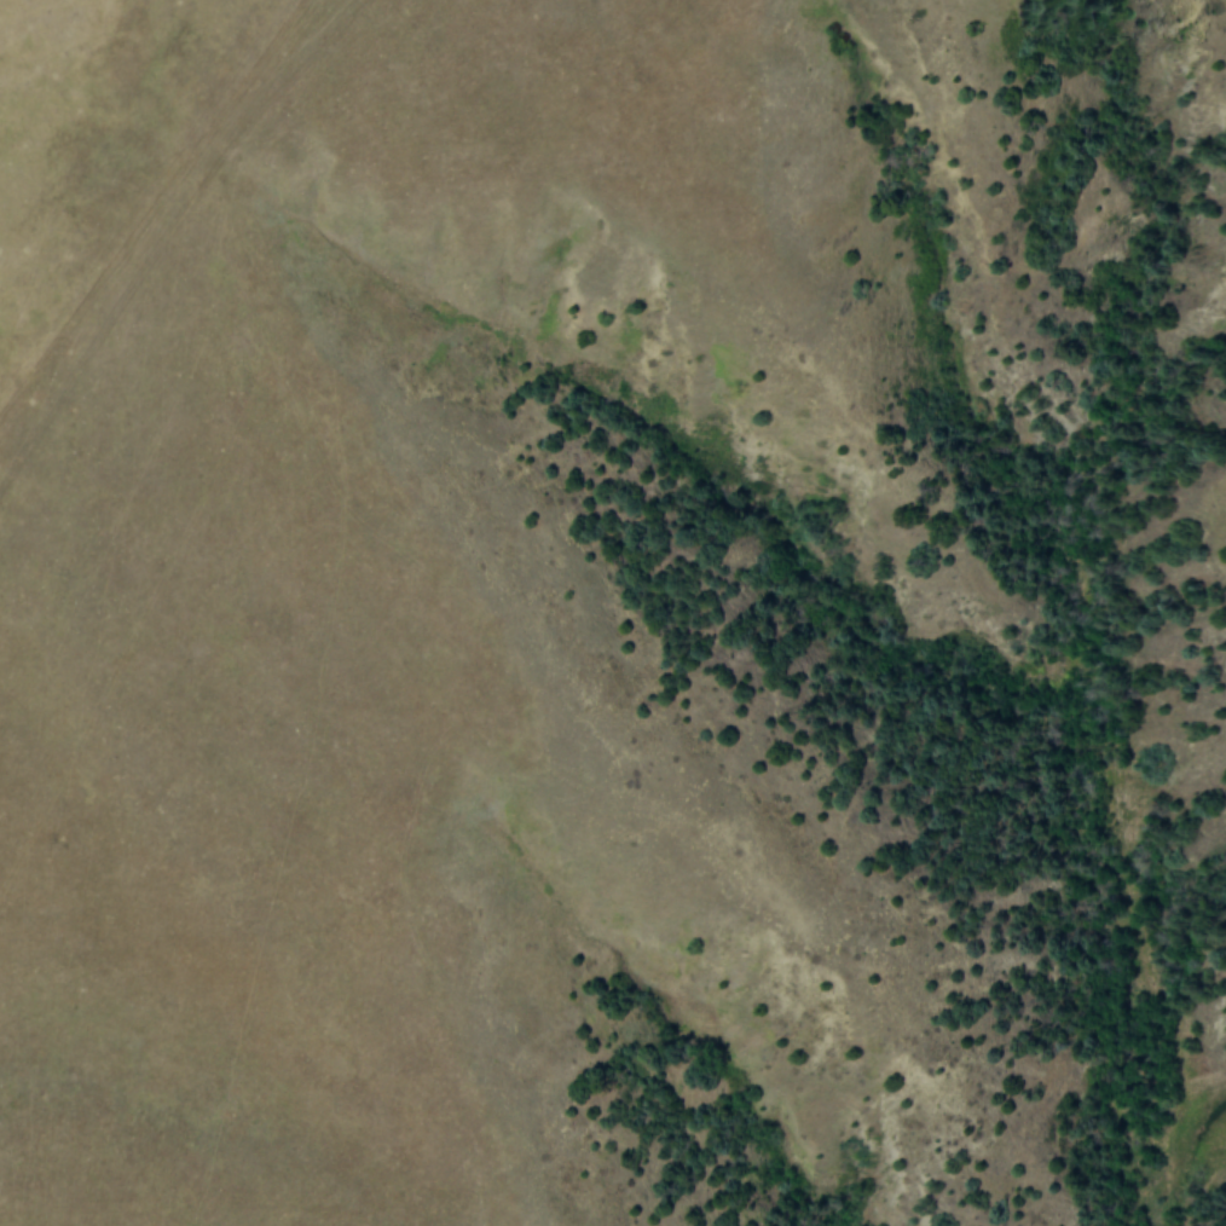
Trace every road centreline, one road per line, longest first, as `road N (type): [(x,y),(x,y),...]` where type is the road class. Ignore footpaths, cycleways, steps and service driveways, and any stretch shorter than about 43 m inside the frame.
road 1 (track): [(347,0),(21,426),(0,527)]

